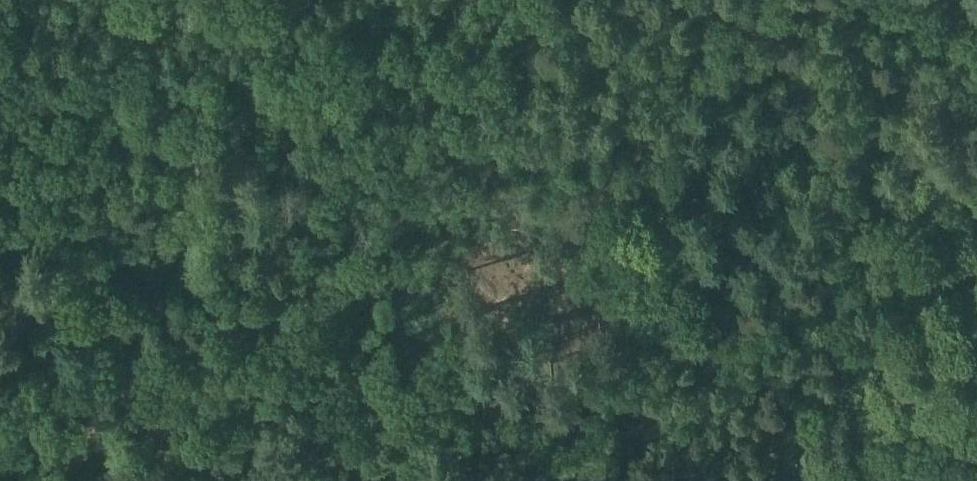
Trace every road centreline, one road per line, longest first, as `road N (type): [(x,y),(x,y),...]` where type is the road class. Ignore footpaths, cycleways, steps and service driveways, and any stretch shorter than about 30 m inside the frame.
road 1 (track): [(0,388),(315,394),(716,447),(822,440)]
road 2 (track): [(33,79),(70,76),(219,134),(315,151),(394,133),(472,94),(515,64),(539,0)]
road 3 (track): [(822,440),(976,330)]
road 4 (track): [(0,8),(29,39),(33,79),(0,156)]

